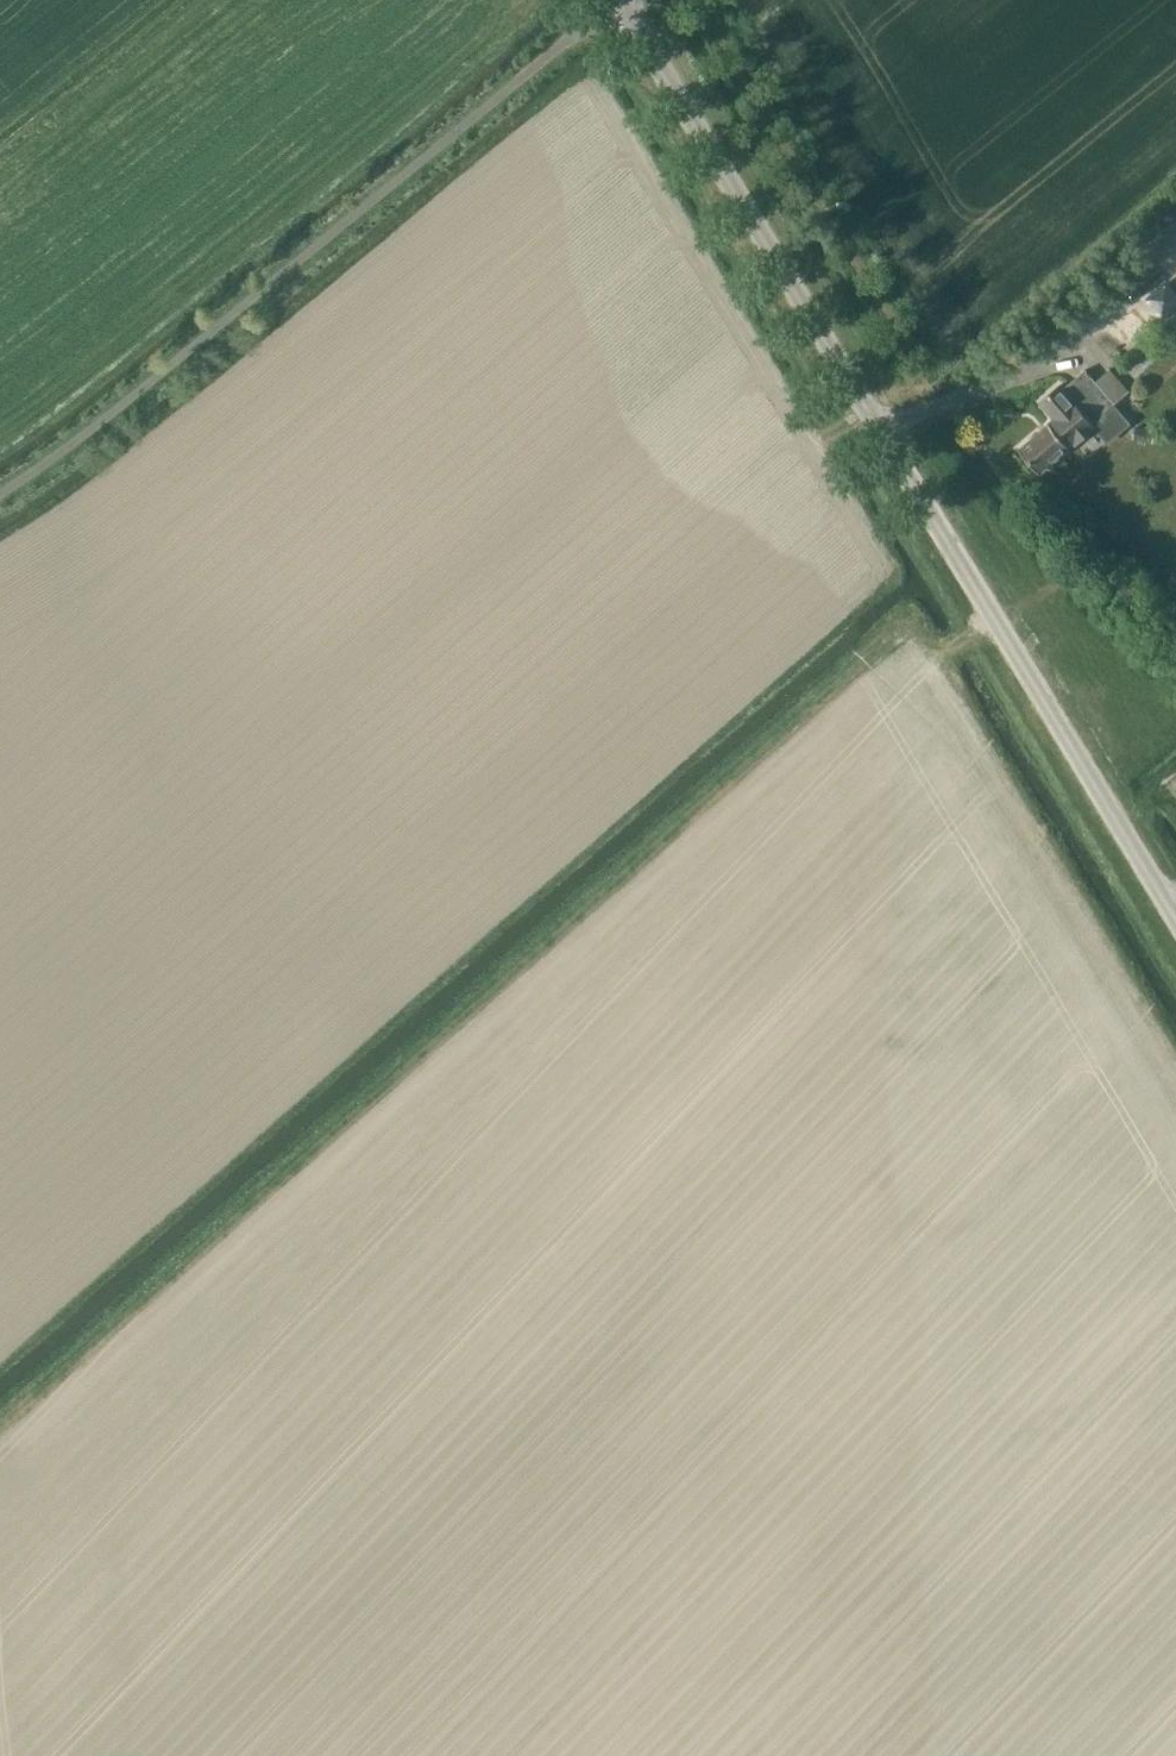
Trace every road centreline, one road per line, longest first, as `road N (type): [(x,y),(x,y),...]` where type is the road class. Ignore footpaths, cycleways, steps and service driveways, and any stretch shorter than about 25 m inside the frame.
road 1 (tertiary): [(1175,920),(618,0)]

